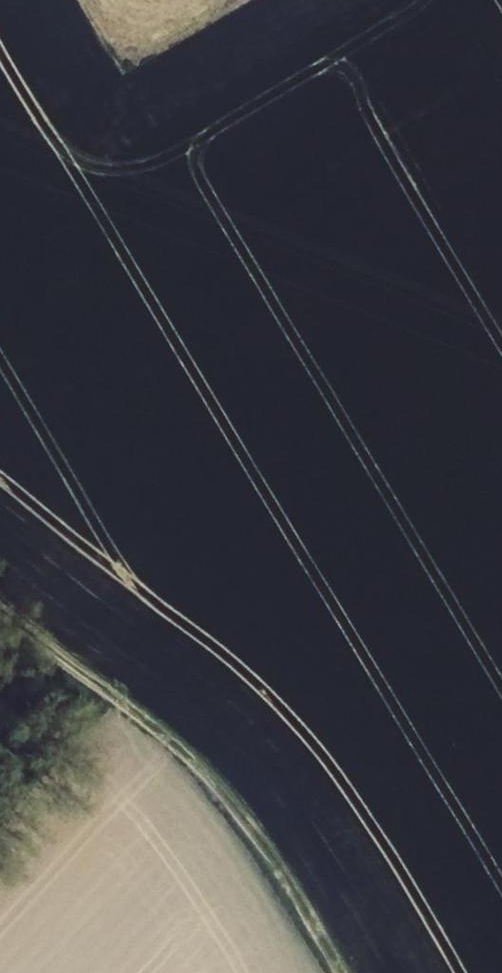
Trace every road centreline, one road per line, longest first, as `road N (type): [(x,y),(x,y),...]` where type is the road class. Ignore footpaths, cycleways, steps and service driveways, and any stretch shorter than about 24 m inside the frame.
road 1 (track): [(326,972),(245,853),(0,642)]

